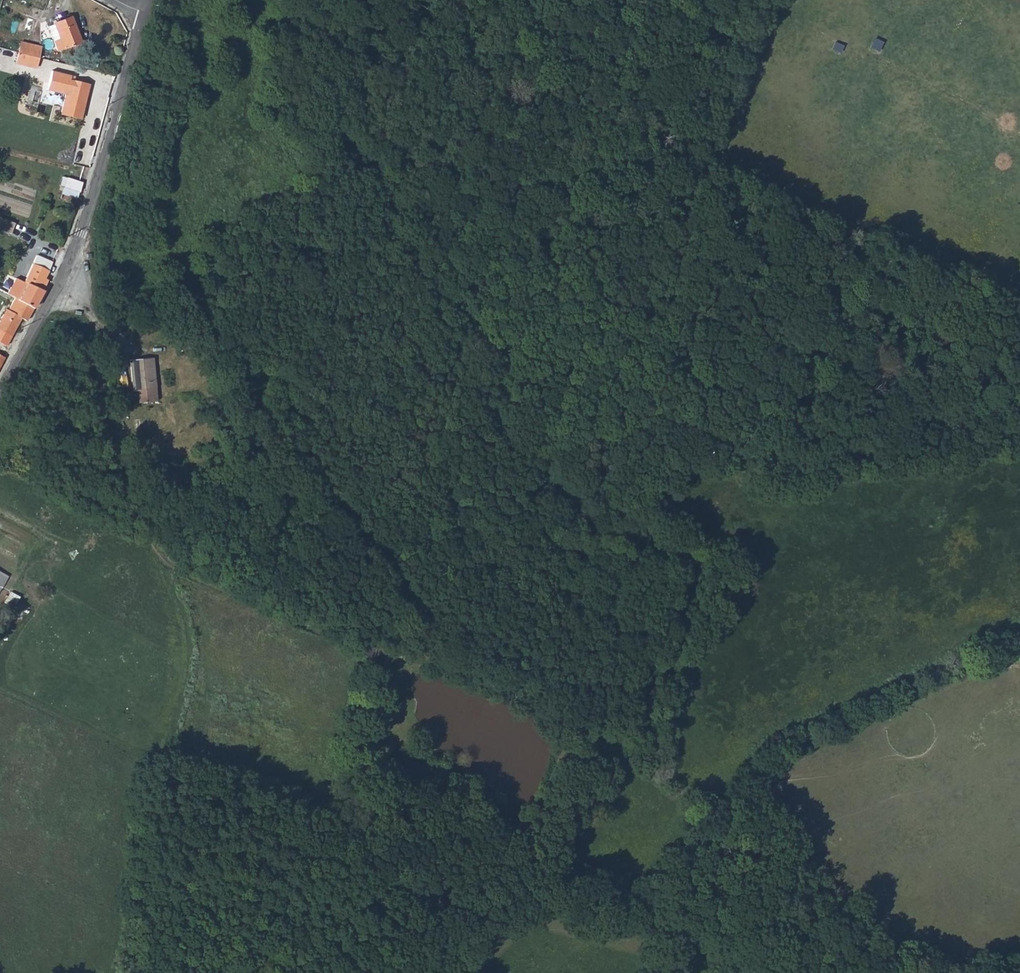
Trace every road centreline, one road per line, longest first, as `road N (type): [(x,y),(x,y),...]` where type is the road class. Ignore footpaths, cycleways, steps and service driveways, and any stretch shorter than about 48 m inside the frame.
road 1 (unclassified): [(145,12),(80,234),(0,399)]

